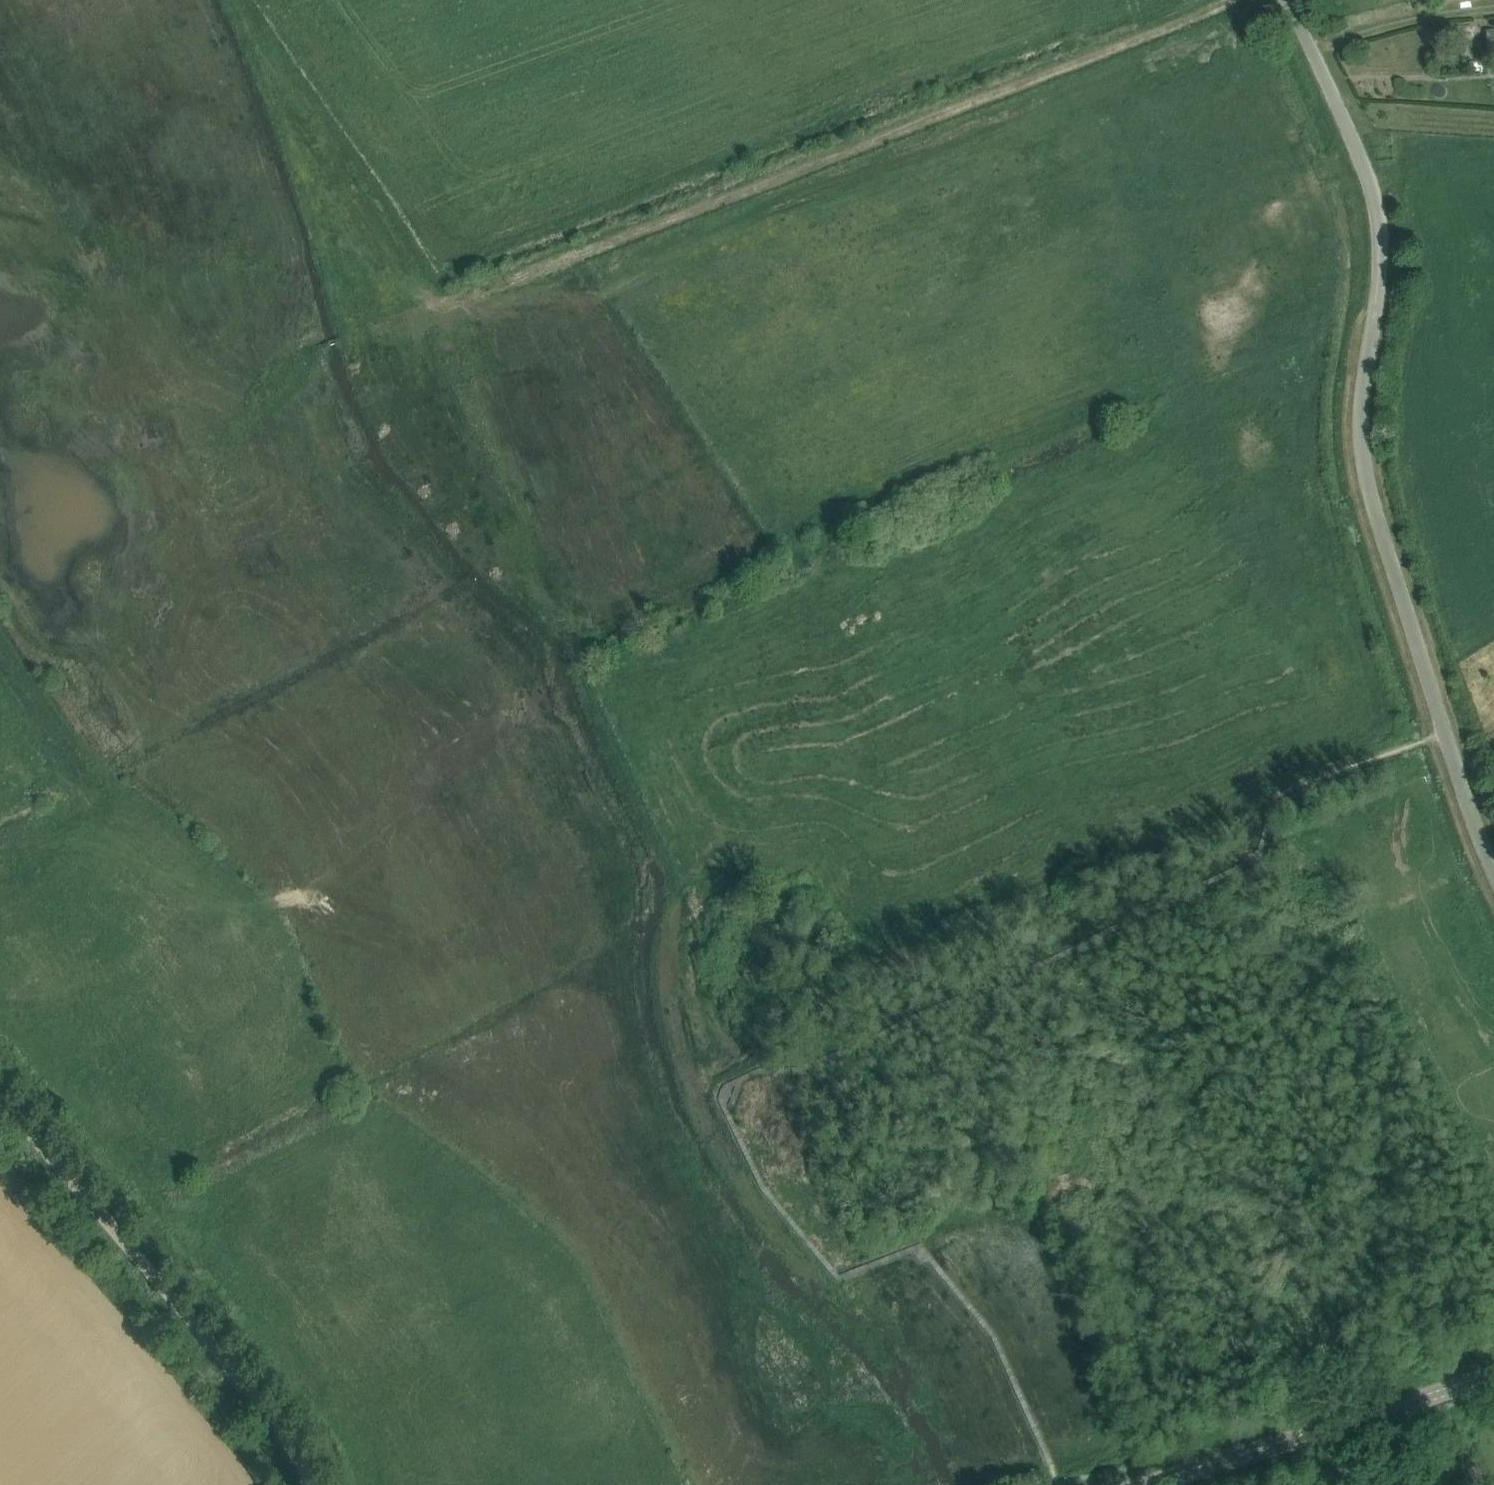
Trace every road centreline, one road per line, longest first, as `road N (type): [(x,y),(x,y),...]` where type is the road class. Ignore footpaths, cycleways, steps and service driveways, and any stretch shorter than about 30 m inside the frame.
road 1 (unclassified): [(1493,869),(1377,498),(1366,410),(1387,259),(1379,190),(1290,0)]
road 2 (unclassified): [(313,1484),(253,1388),(0,1095)]
road 3 (tertiary): [(1158,1484),(1493,1380)]

